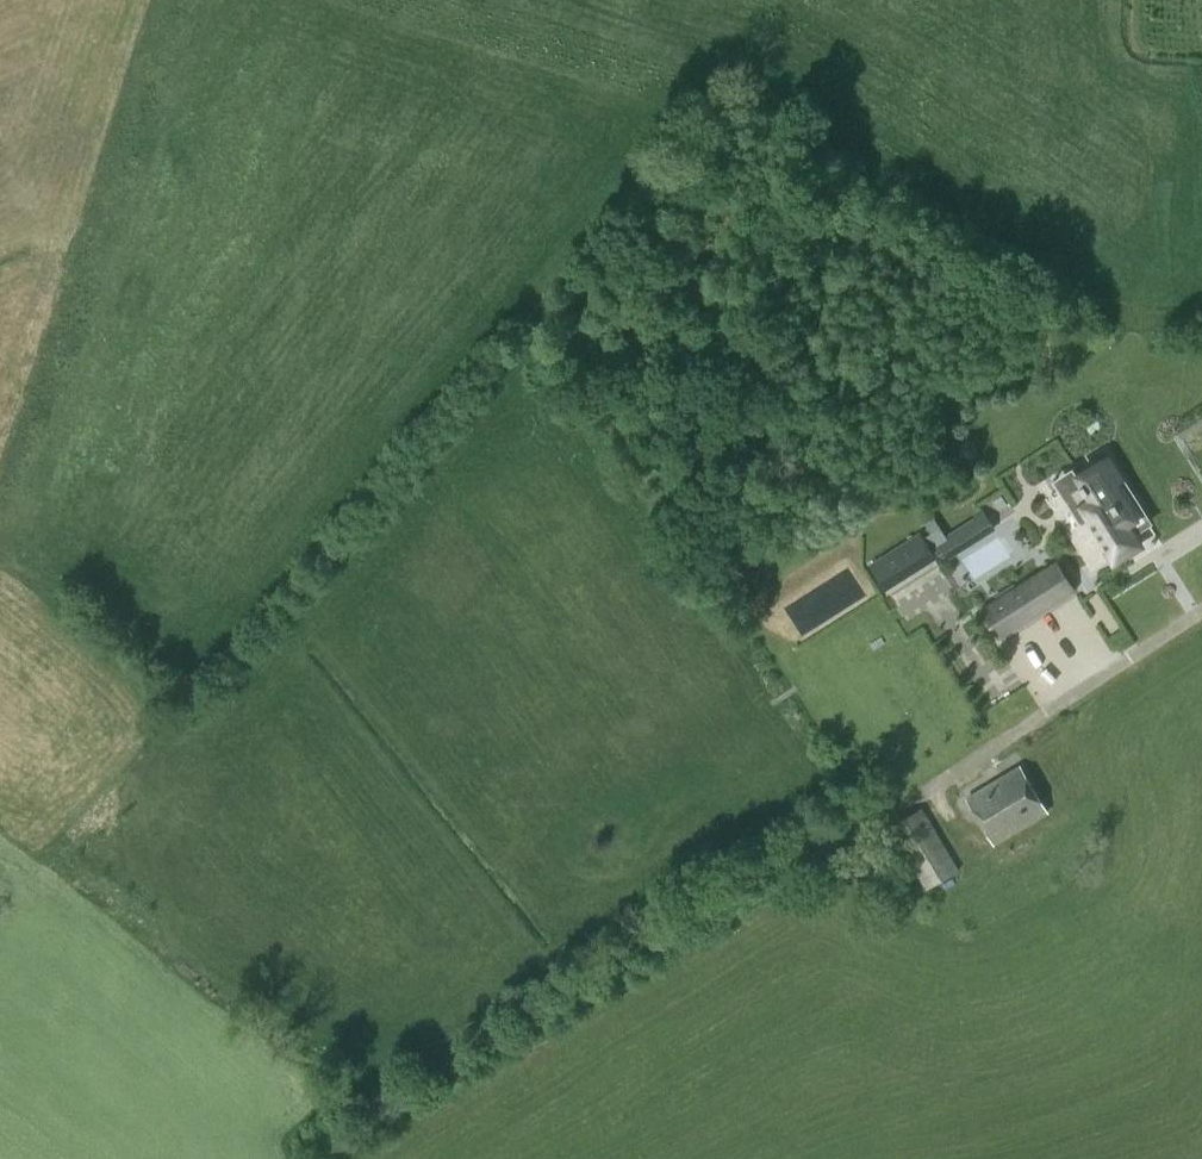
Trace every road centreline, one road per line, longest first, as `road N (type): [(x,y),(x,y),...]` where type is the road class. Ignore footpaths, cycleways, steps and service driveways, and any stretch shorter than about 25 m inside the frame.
road 1 (residential): [(1201,614),(928,788)]

